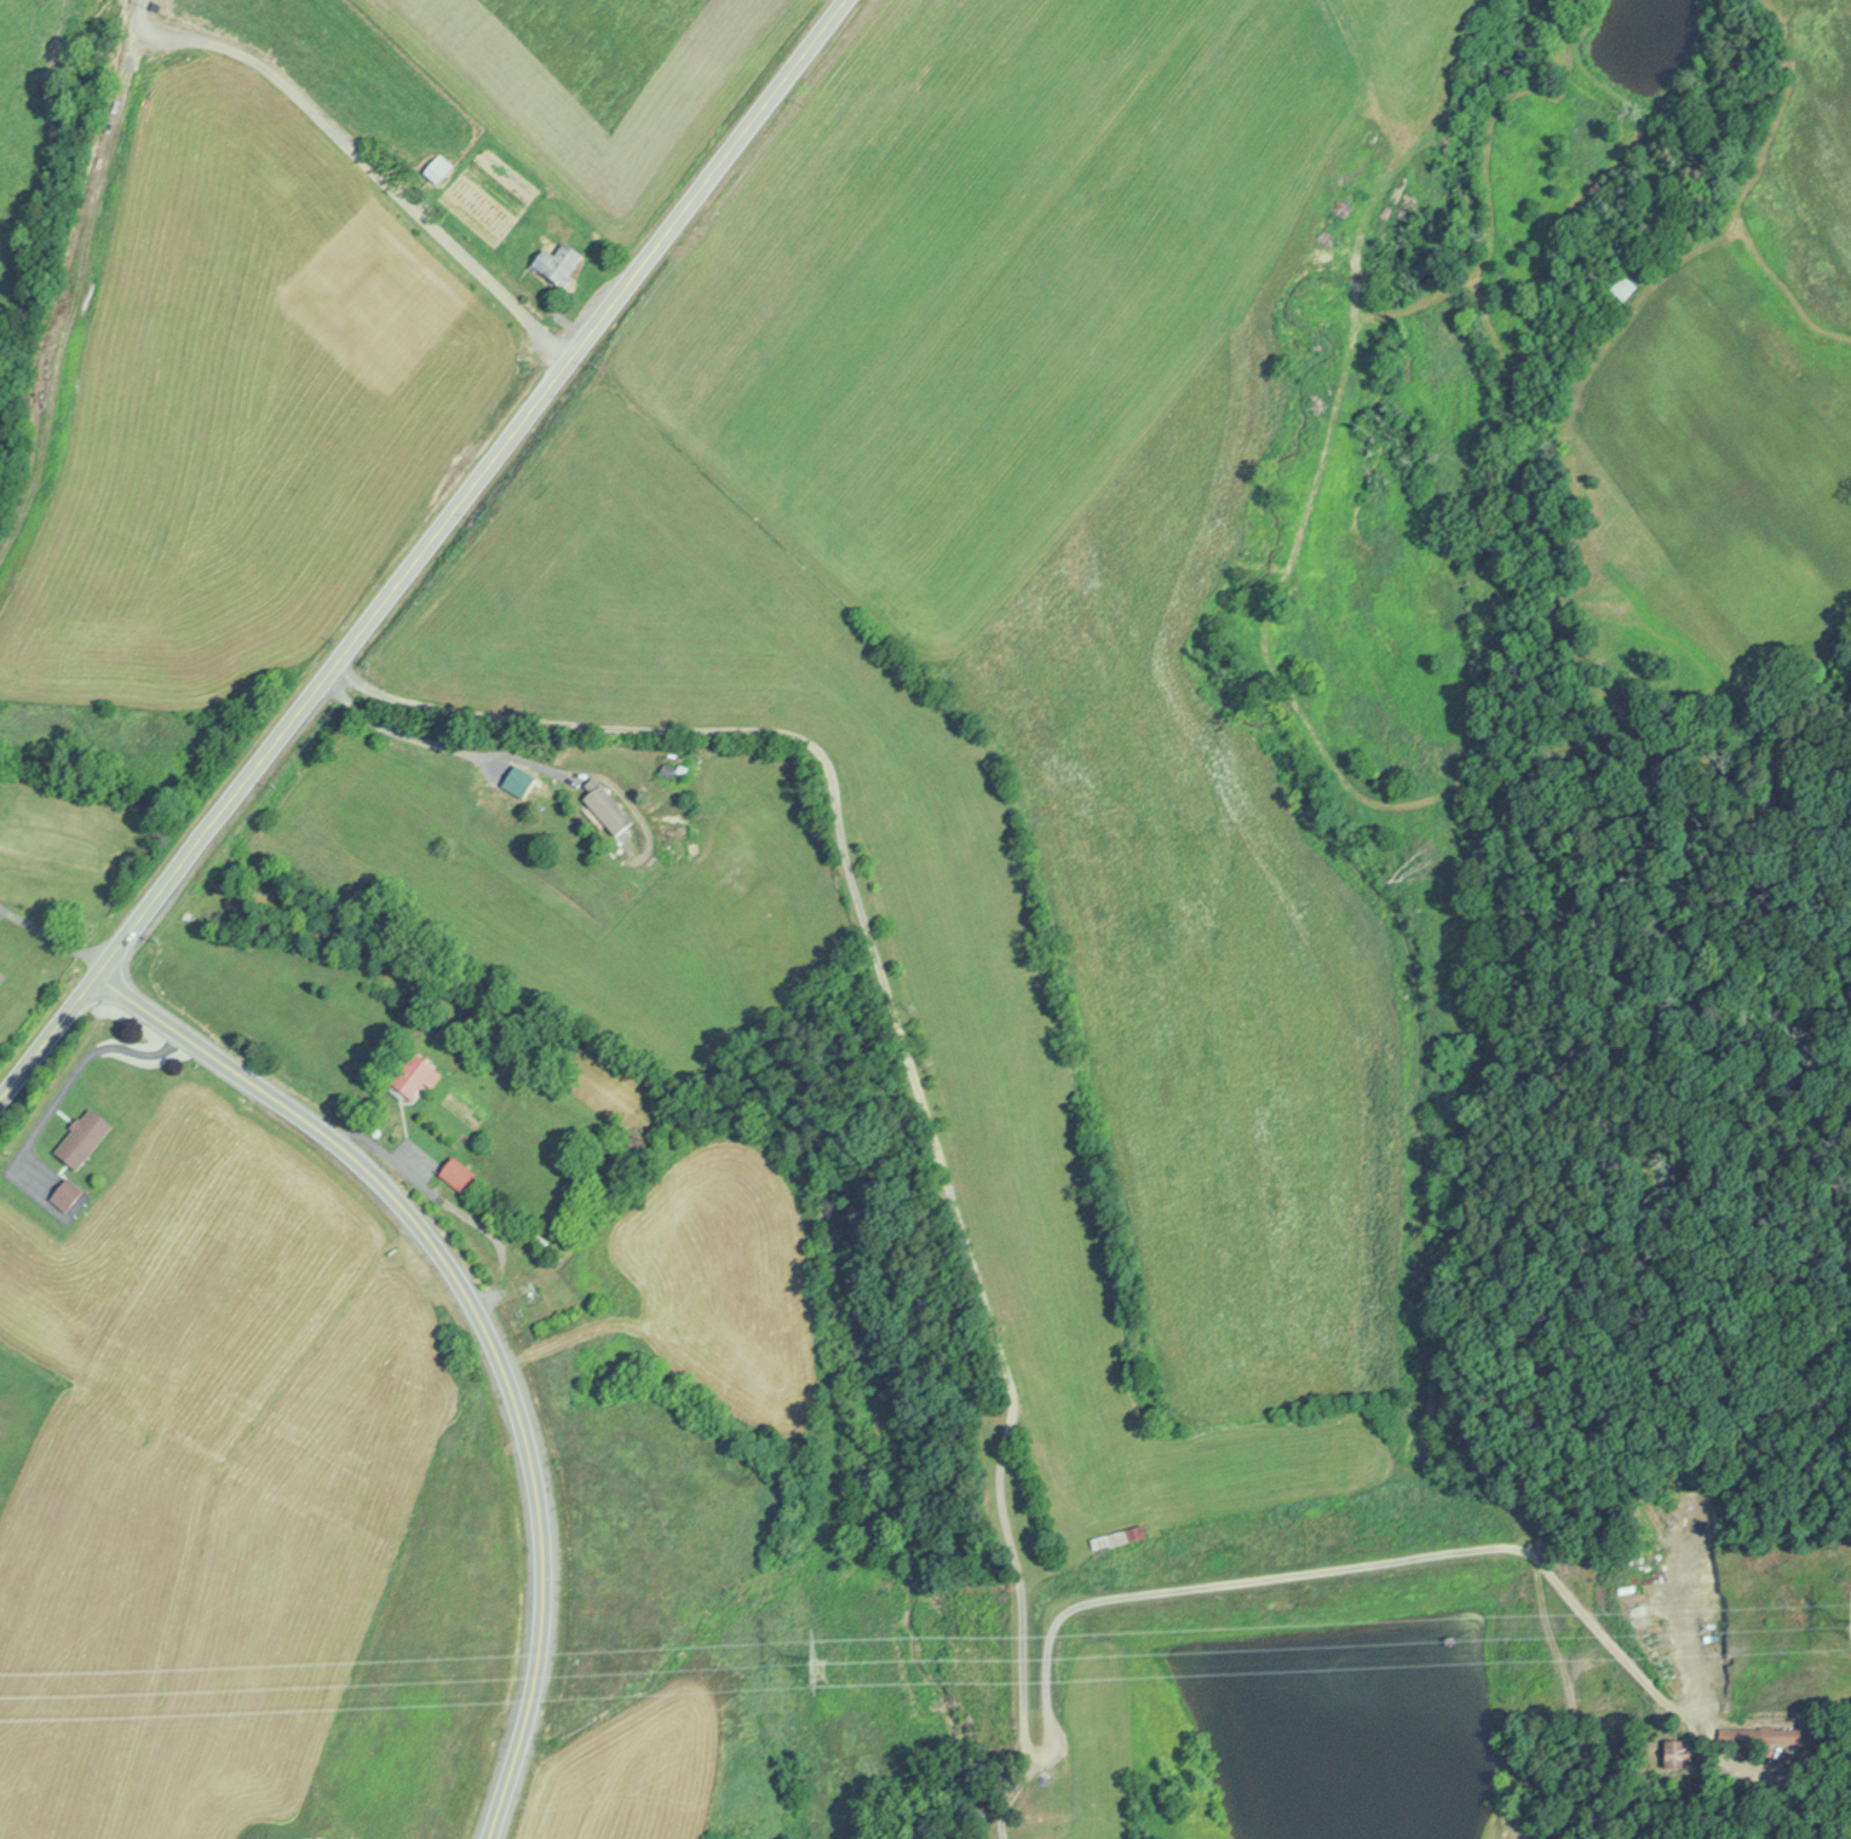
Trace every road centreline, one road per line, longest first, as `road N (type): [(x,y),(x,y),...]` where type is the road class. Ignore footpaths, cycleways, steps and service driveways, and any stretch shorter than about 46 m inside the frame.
road 1 (primary): [(0,1092),(840,0)]
road 2 (residential): [(94,971),(372,1170),(459,1285),(494,1346),(531,1476),(540,1608),(519,1730),(485,1838)]

